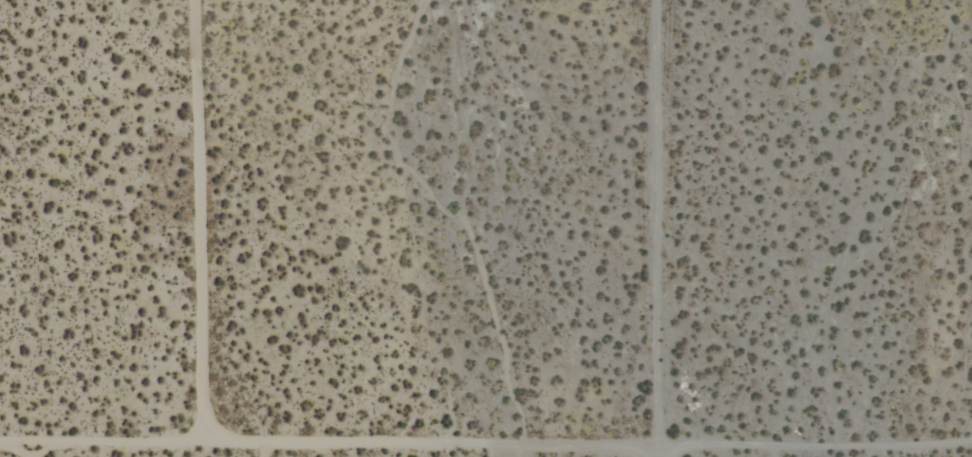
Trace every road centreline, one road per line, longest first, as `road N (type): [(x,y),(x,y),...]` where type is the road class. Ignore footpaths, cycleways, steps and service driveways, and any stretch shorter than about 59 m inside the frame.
road 1 (residential): [(0,433),(616,456)]
road 2 (residential): [(657,0),(655,456)]
road 3 (residential): [(195,435),(185,0)]
road 4 (residential): [(688,456),(971,440)]

